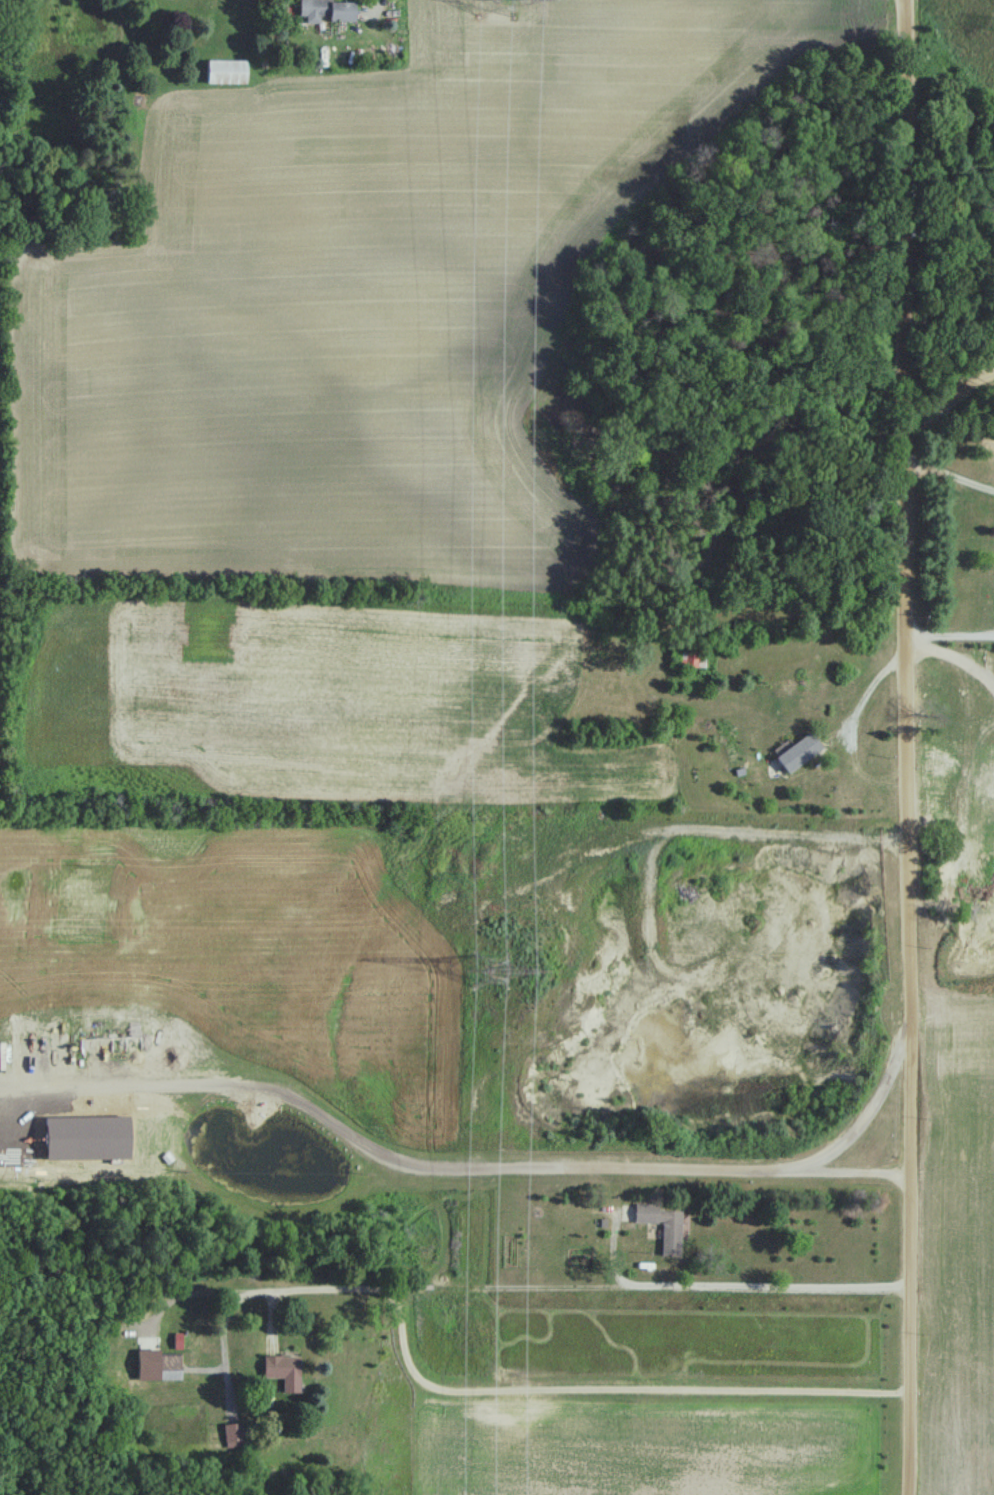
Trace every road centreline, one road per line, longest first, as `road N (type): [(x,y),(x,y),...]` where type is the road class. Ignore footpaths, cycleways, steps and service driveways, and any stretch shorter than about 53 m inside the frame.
road 1 (residential): [(905,0),(912,1494)]

